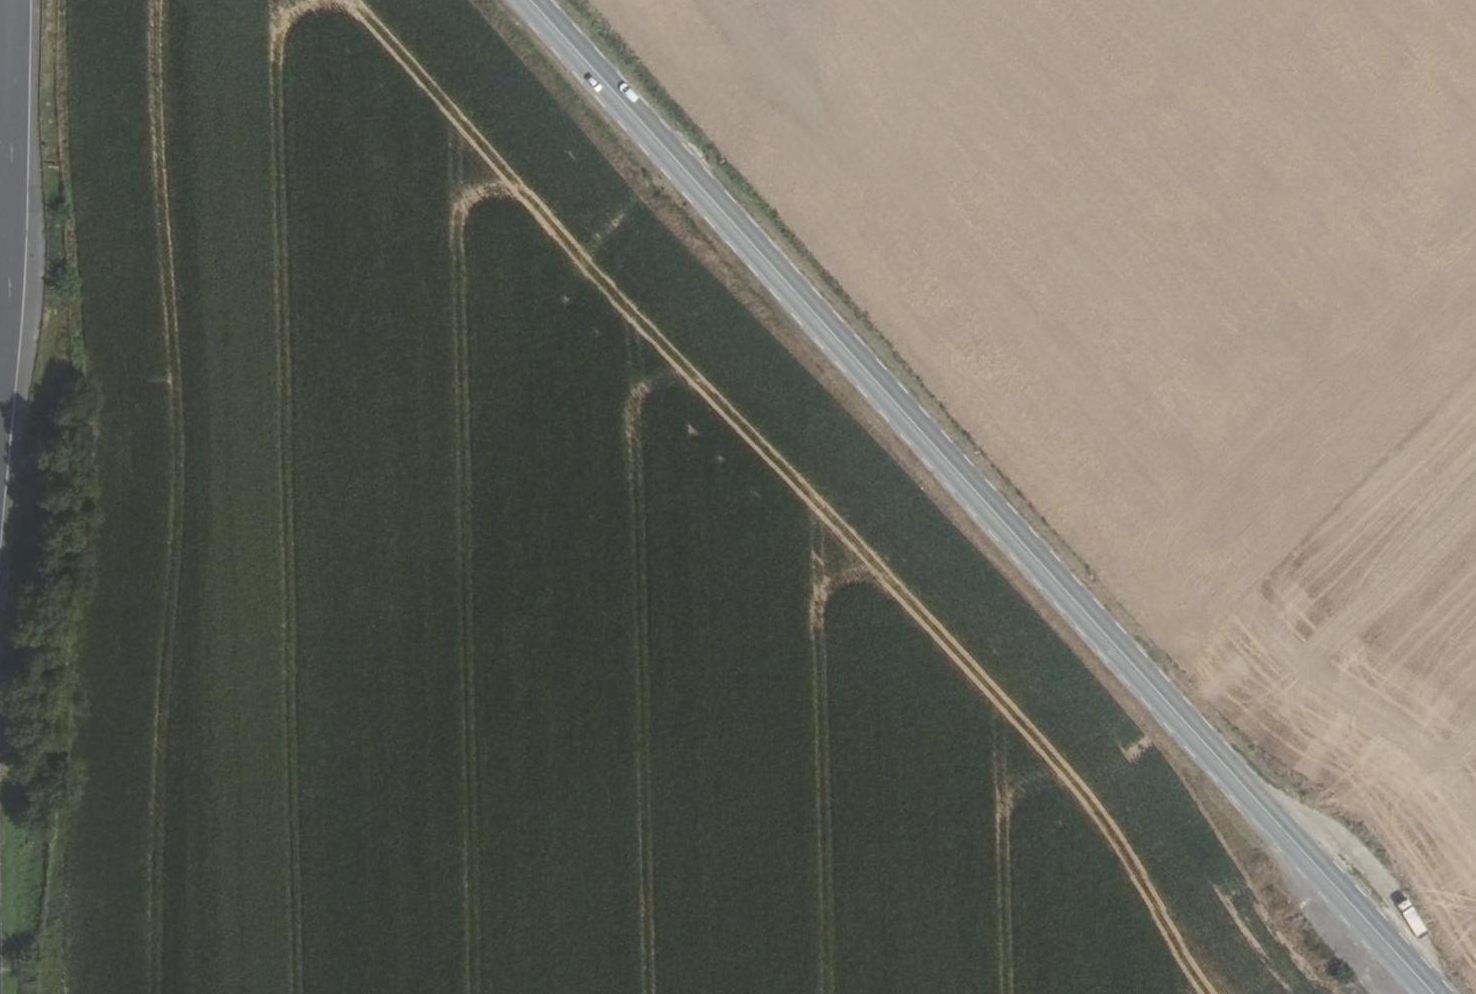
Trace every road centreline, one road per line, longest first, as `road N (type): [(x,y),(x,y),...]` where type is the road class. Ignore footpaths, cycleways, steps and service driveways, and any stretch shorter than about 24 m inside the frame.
road 1 (secondary): [(1432,993),(530,0)]

